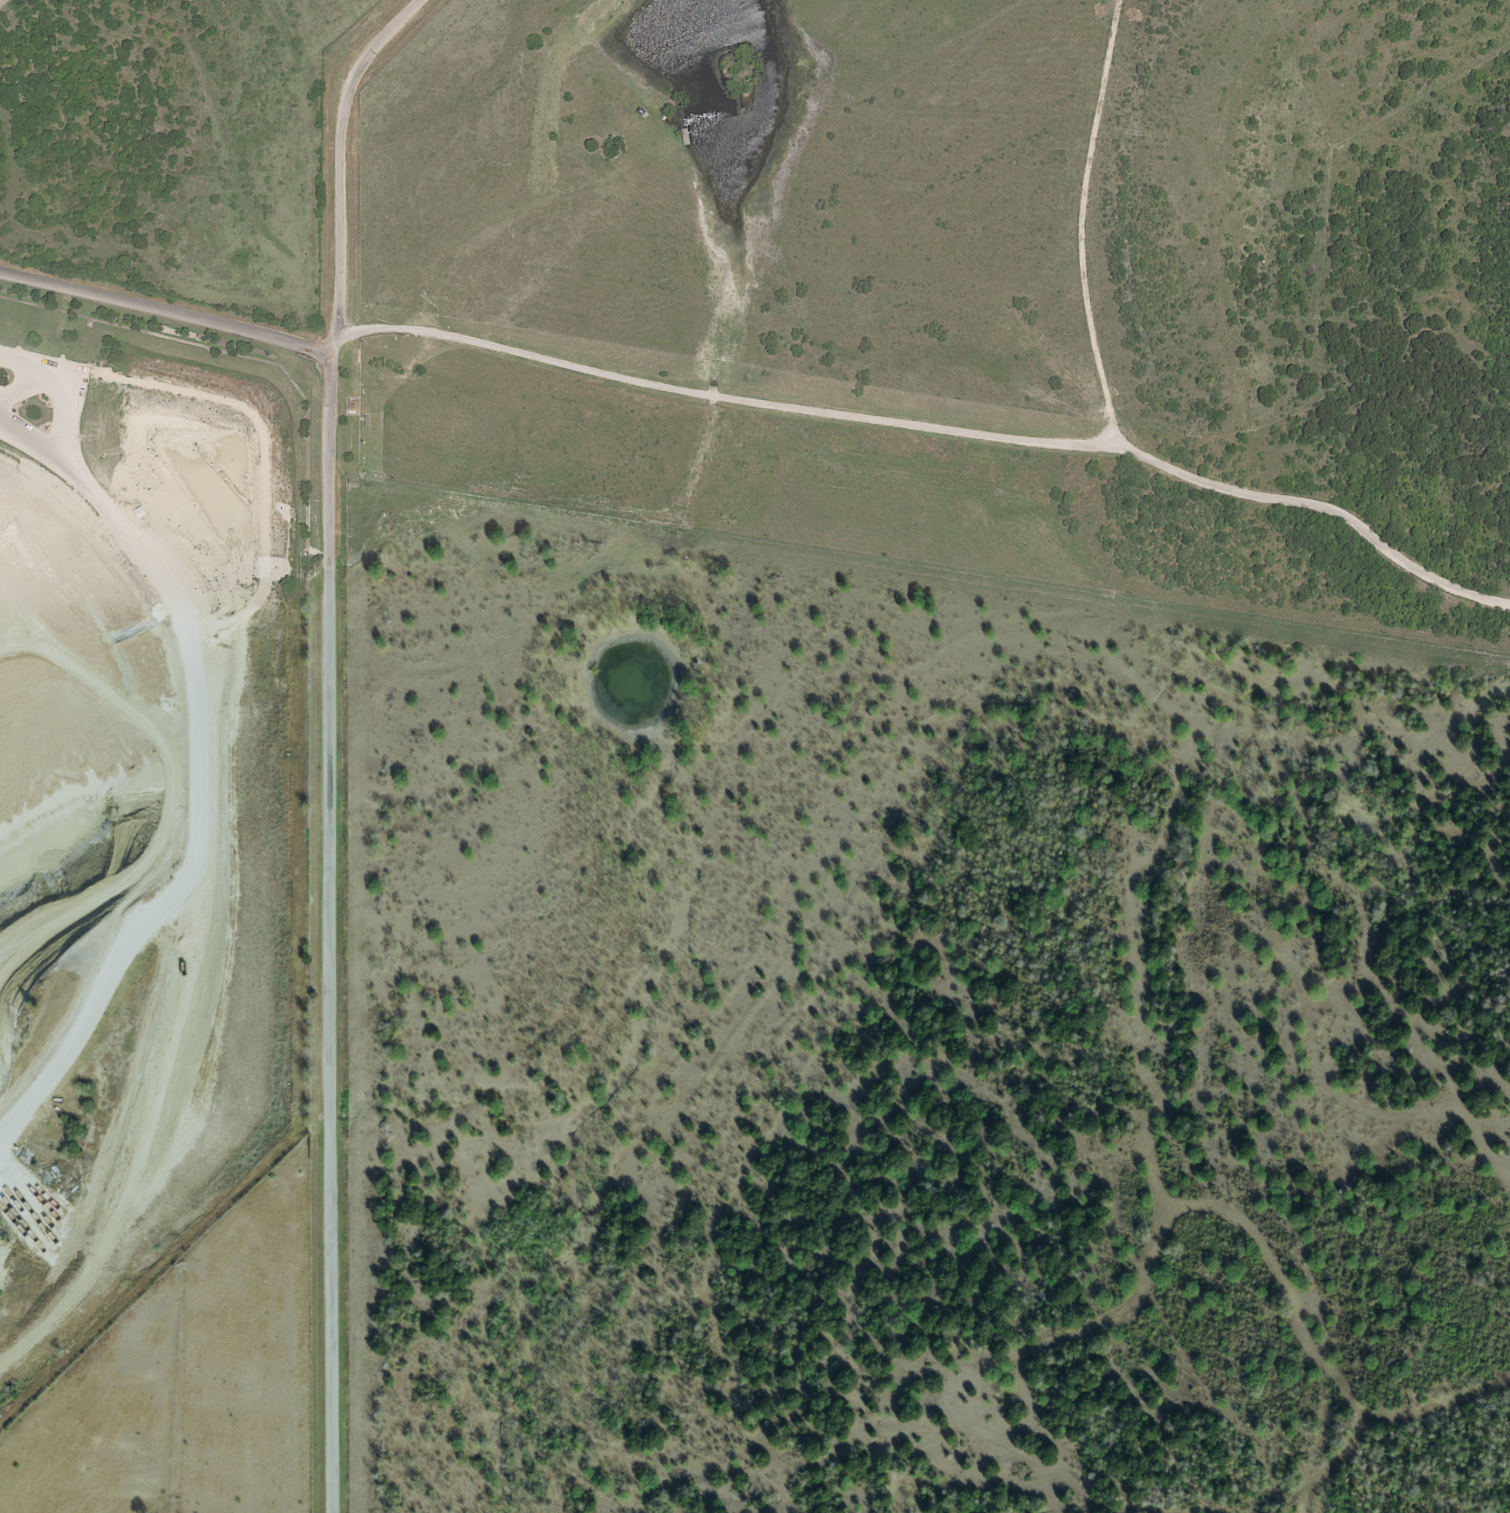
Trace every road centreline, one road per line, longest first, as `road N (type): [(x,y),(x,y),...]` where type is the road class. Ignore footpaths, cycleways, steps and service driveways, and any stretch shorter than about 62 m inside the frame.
road 1 (tertiary): [(413,0),(361,63),(339,124),(329,354),(333,1512)]
road 2 (residential): [(0,275),(280,341),(331,344)]

